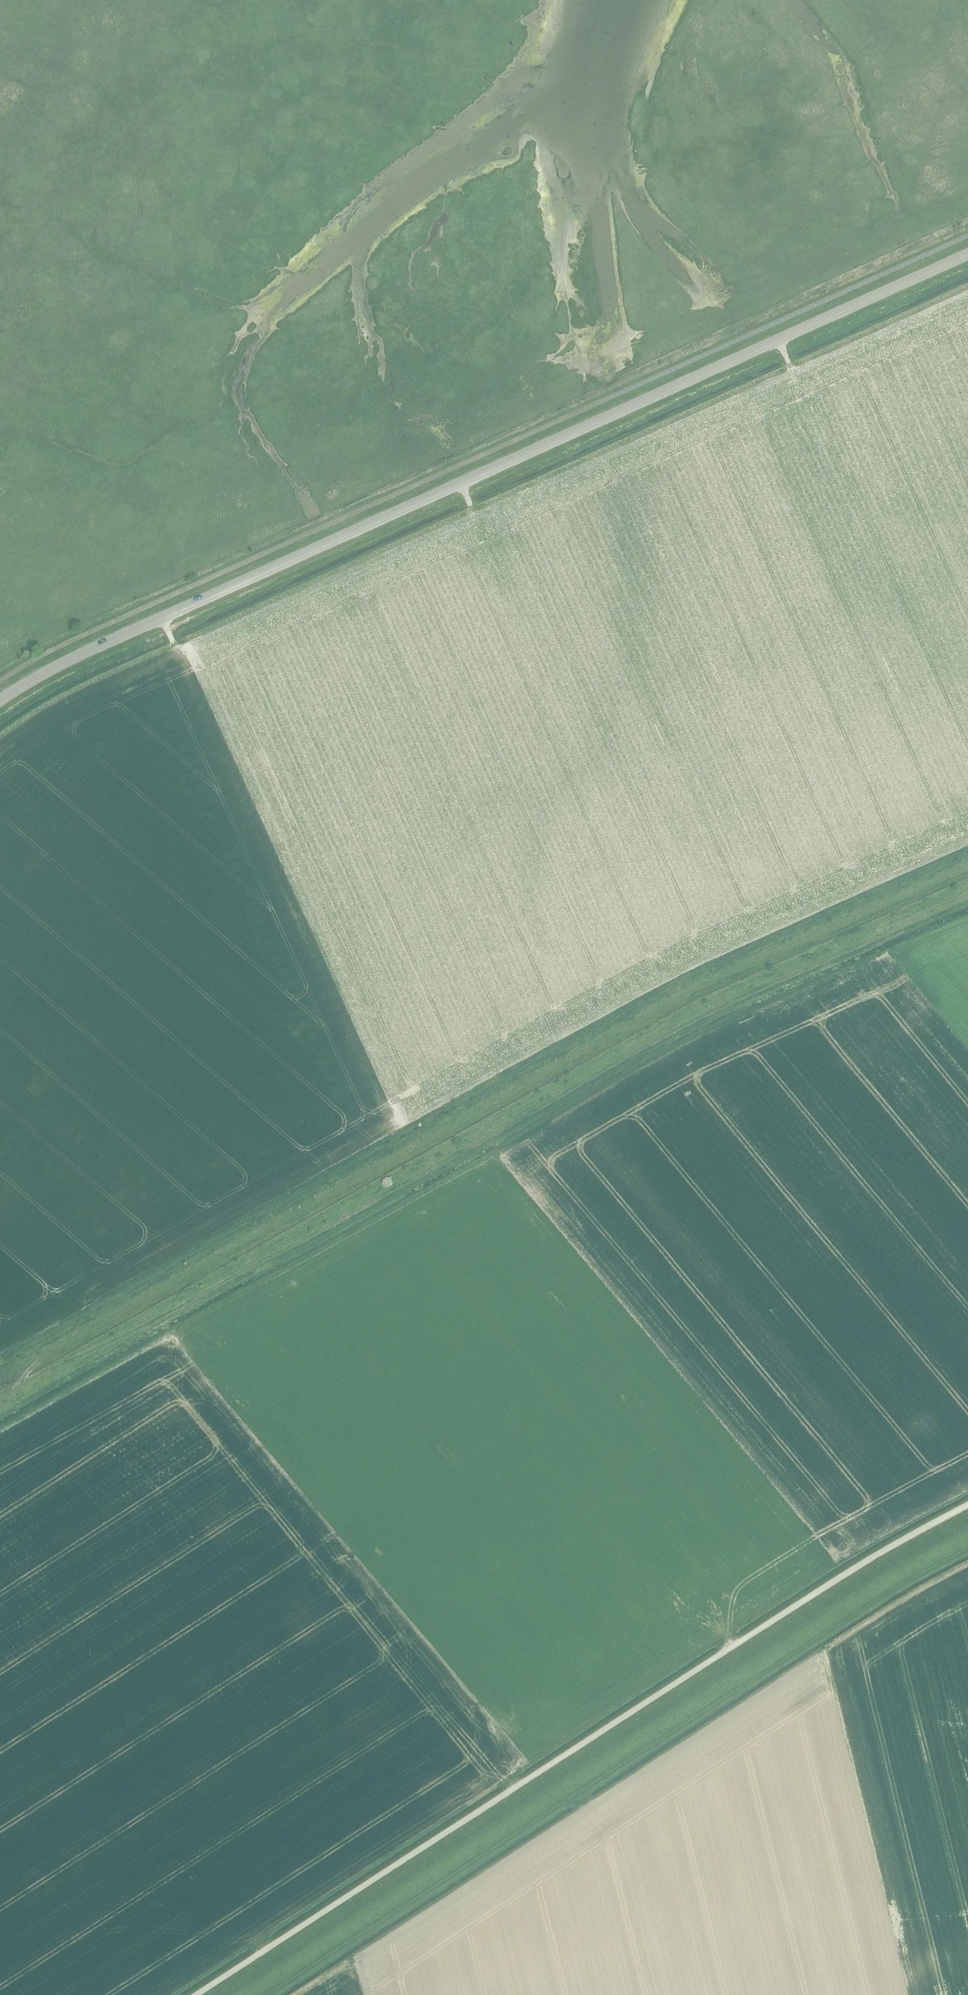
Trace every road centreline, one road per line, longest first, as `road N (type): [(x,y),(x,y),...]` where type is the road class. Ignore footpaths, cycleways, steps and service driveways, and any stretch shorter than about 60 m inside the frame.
road 1 (track): [(0,1396),(58,1347),(670,1001),(967,865)]
road 2 (tertiary): [(0,698),(61,662),(967,253)]
road 3 (unclassified): [(195,1994),(793,1607),(967,1503)]

